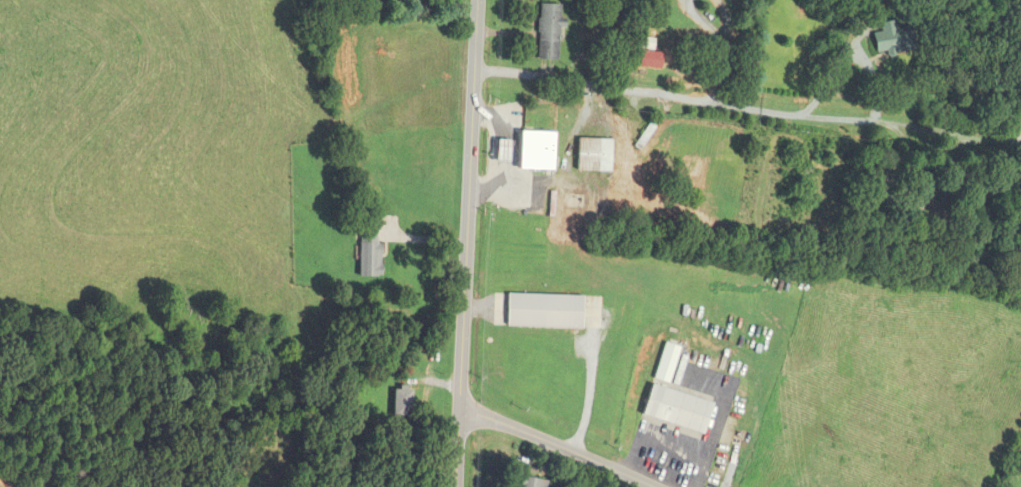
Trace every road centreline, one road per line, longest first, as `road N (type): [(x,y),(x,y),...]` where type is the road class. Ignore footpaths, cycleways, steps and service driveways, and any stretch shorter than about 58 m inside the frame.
road 1 (residential): [(483,72),(1002,141)]
road 2 (primary): [(459,486),(488,0)]
road 3 (residential): [(660,486),(463,401)]

